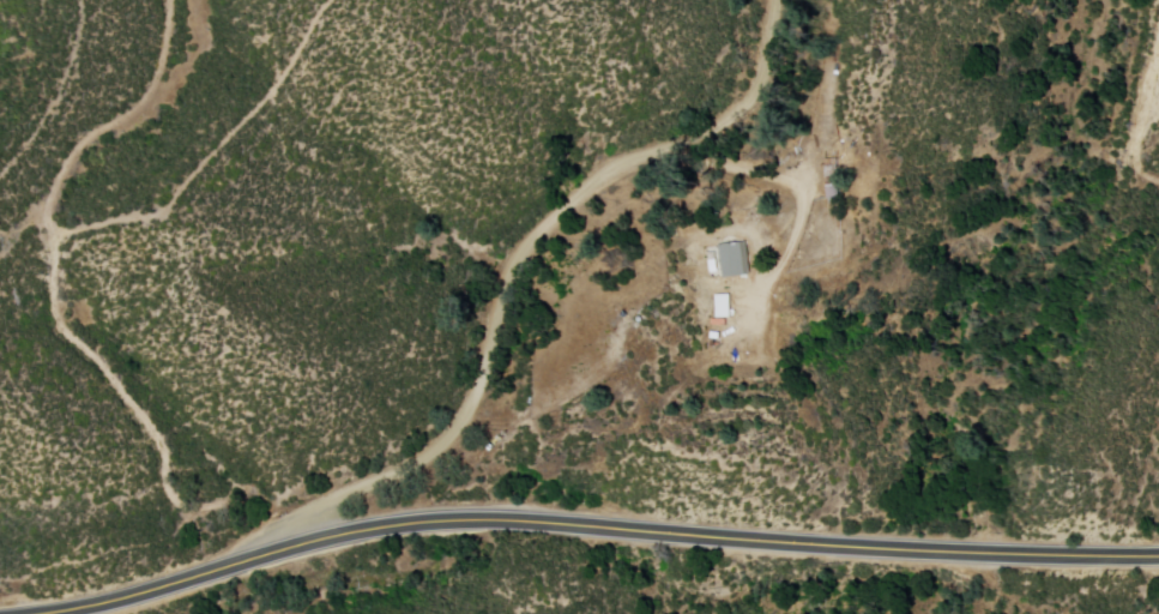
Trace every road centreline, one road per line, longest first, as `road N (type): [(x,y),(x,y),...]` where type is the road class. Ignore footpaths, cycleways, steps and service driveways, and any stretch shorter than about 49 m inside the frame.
road 1 (secondary): [(1158,554),(849,547),(421,517),(352,528),(126,596),(31,613)]
road 2 (residential): [(274,550),(302,516),(421,463),(447,443),(475,401),(514,270),(597,182),(714,131),(745,108),(774,0)]

